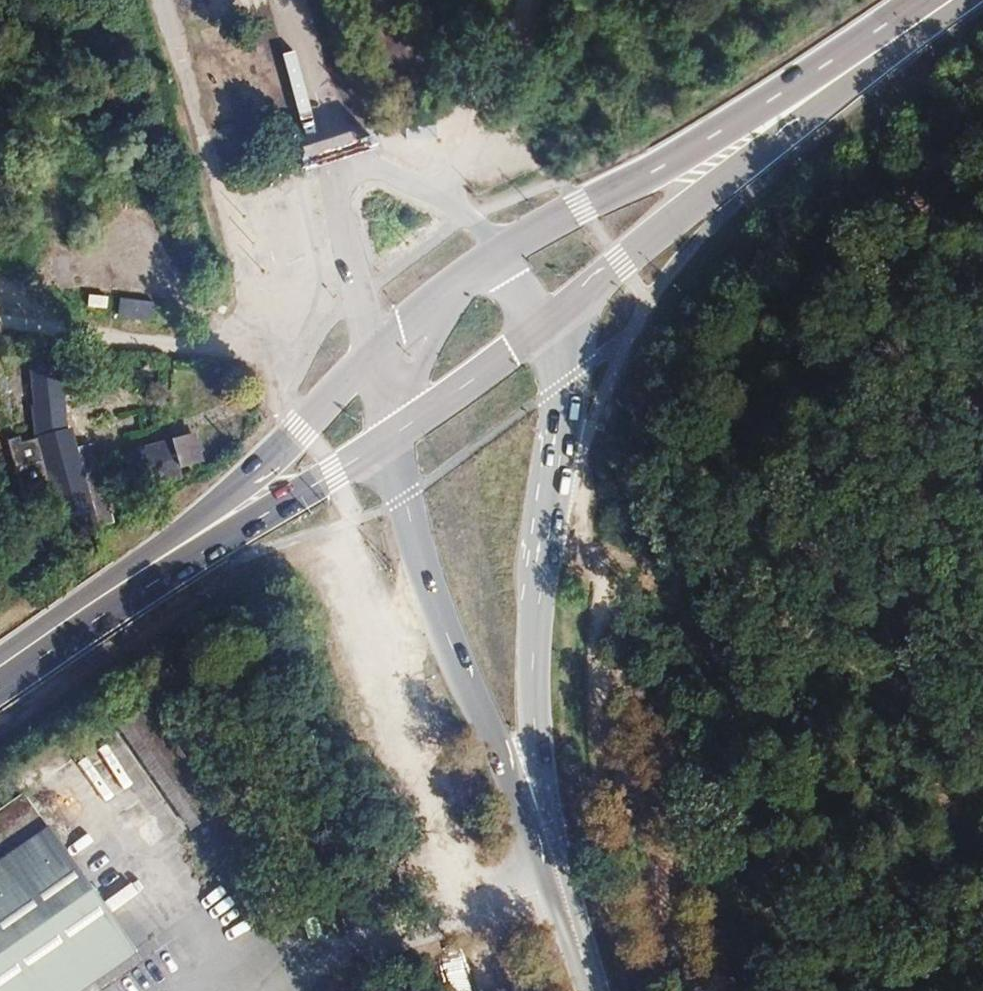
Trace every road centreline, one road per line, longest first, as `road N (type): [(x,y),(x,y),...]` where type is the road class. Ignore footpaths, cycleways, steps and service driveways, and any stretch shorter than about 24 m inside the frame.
road 1 (secondary): [(539,817),(538,579),(564,379),(544,324)]
road 2 (track): [(500,990),(352,519)]
road 3 (primary): [(372,354),(236,492),(28,658)]
road 4 (track): [(597,571),(614,734),(691,990)]
road 5 (track): [(982,740),(739,586),(597,571)]
road 6 (primary): [(28,658),(389,435)]
road 7 (secondary): [(389,435),(439,612),(481,715),(539,817)]
road 8 (primary): [(544,324),(794,107)]
road 9 (primary): [(794,107),(495,248)]
road 10 (track): [(286,386),(261,355),(0,321)]
road 11 (tertiary): [(327,127),(372,354)]
road 12 (secondary): [(495,248),(448,306),(389,435)]
road 13 (tertiary): [(495,248),(446,200),(356,157),(327,127)]
road 14 (primary): [(389,435),(544,324)]
road 15 (primary): [(794,107),(947,0)]
road 16 (secondary): [(539,817),(594,990)]
road 17 (primary): [(495,248),(372,354)]
road 18 (tertiary): [(288,0),(327,127)]

